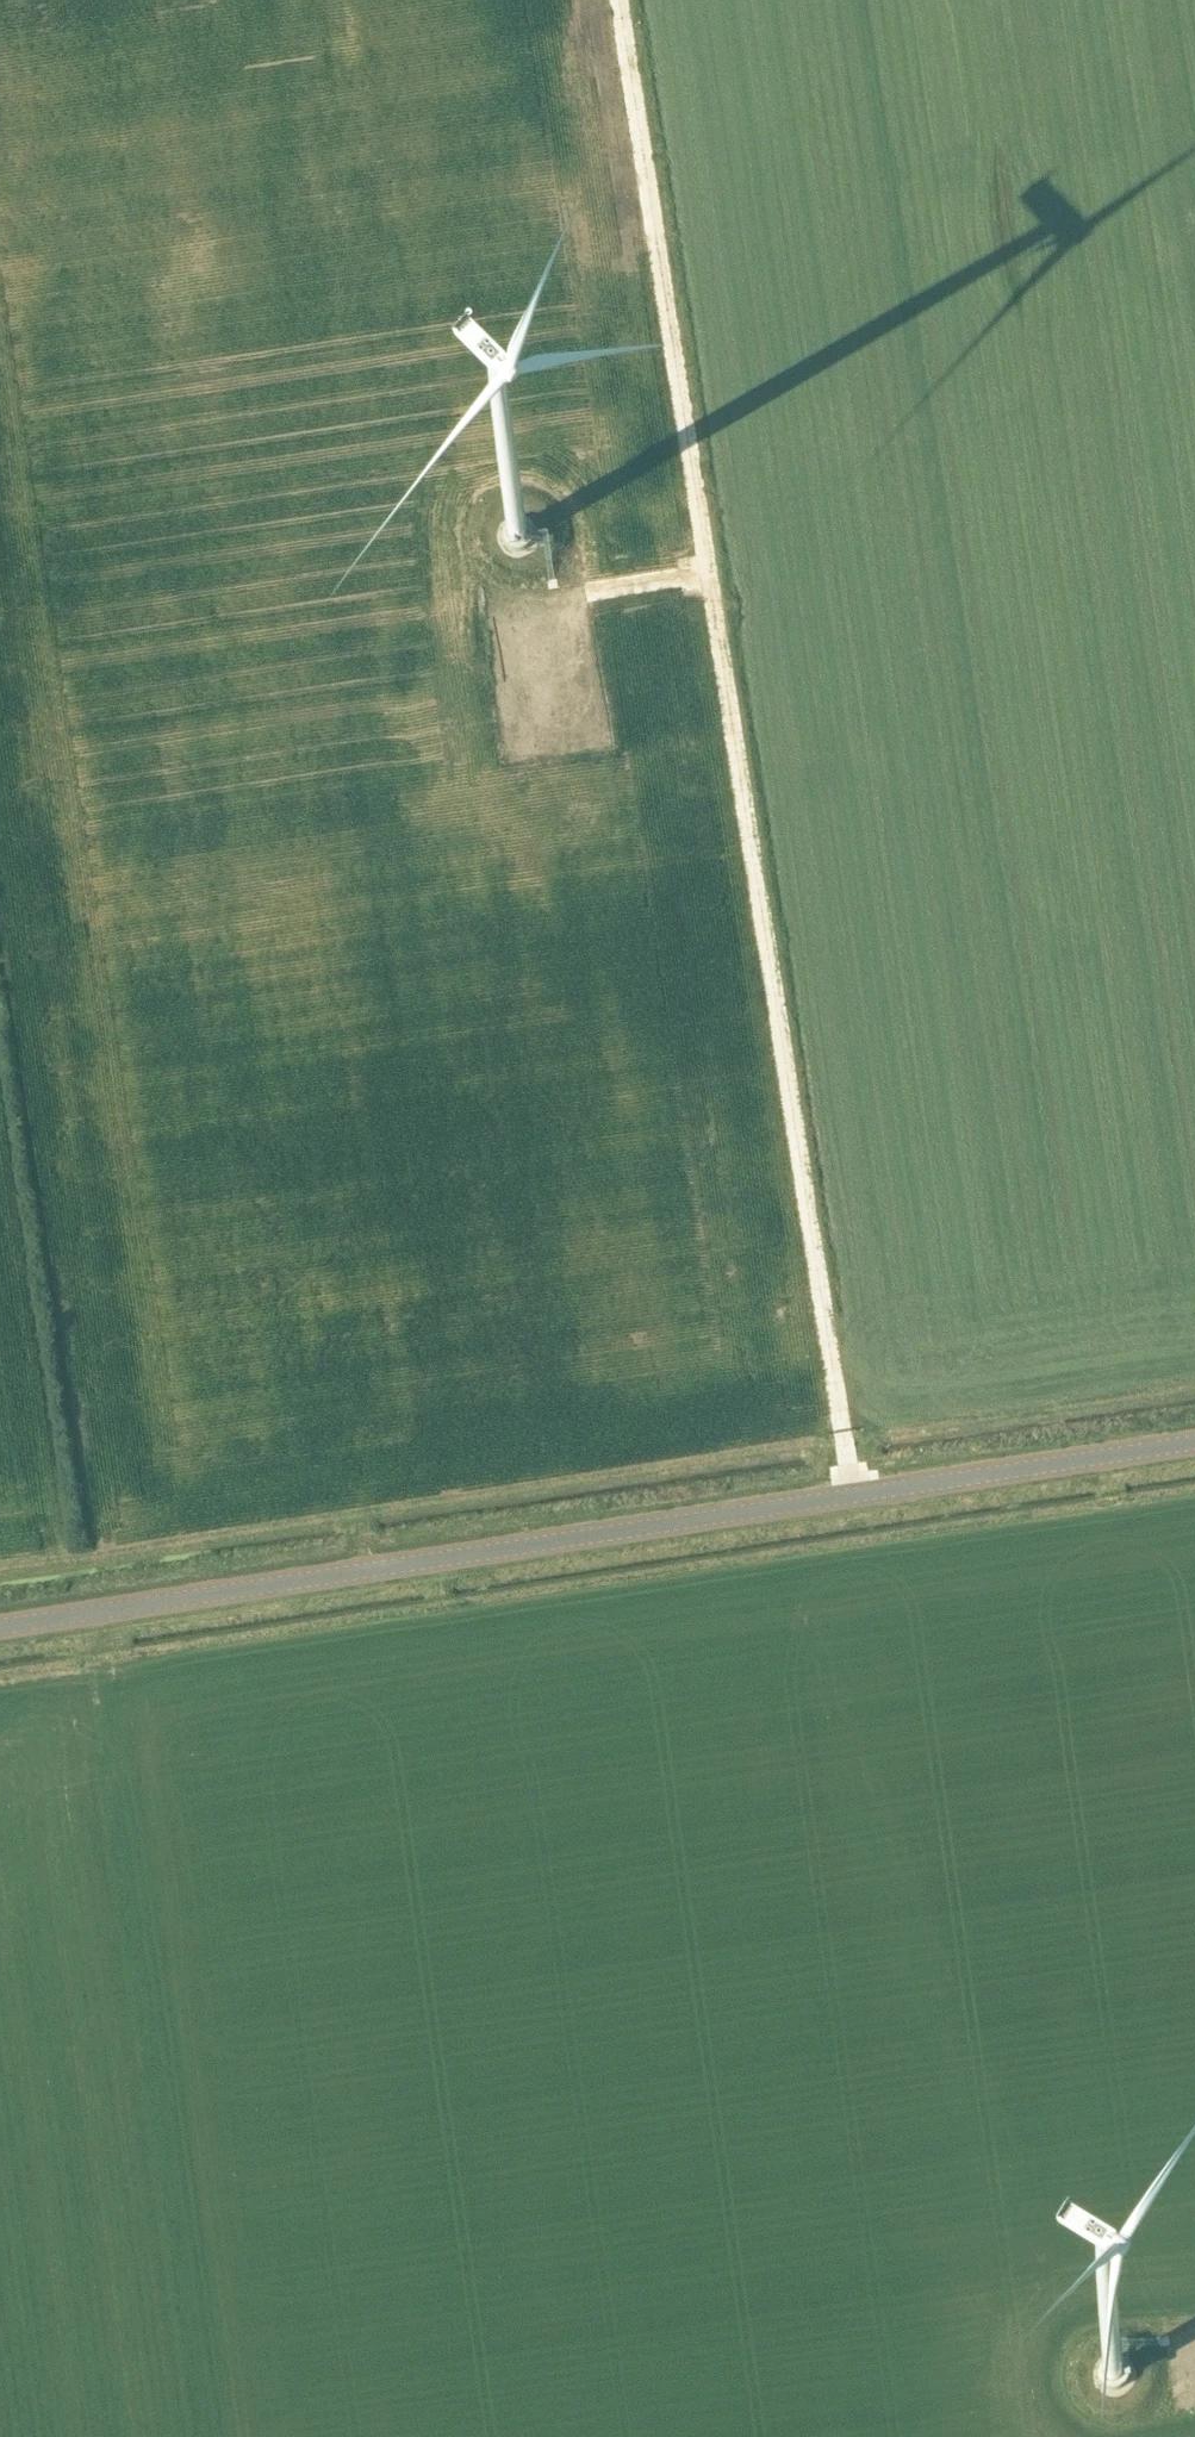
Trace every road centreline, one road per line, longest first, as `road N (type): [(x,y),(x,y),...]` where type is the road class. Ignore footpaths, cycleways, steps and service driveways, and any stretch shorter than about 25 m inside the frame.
road 1 (tertiary): [(0,1628),(1194,1442)]

